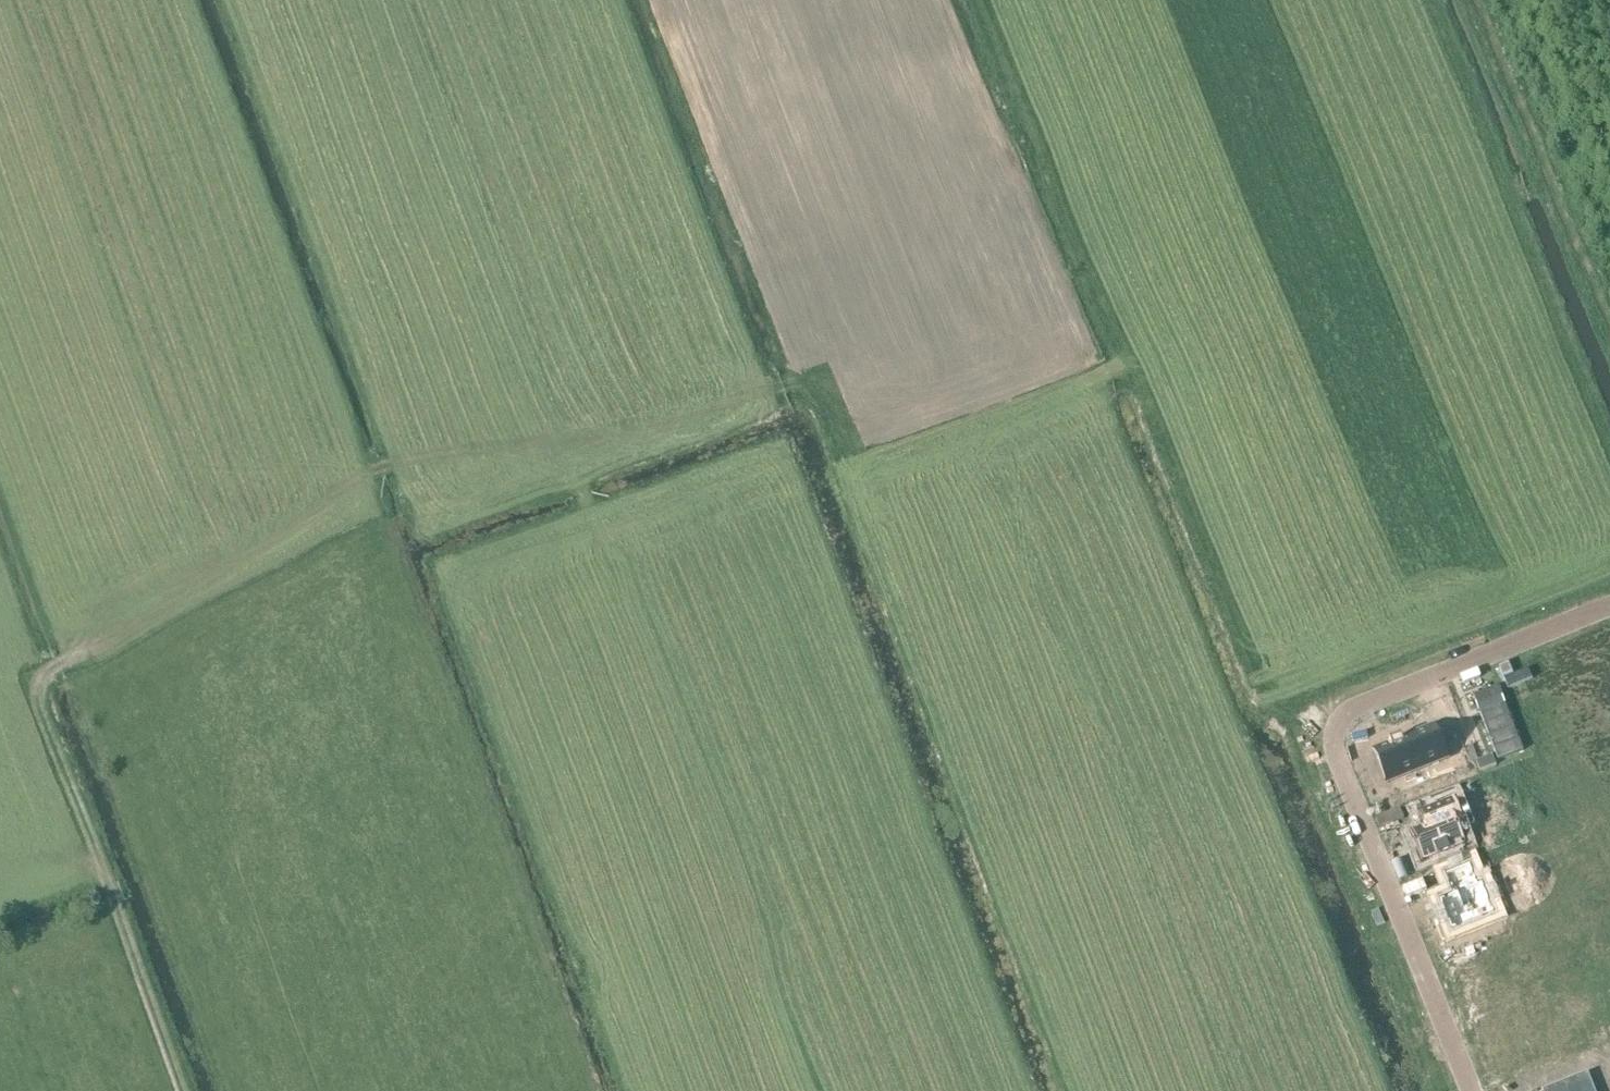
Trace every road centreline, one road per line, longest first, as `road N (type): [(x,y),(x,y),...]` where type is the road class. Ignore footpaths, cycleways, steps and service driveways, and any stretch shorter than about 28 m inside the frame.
road 1 (residential): [(1472,1090),(1332,729),(1344,711),(1609,604)]

